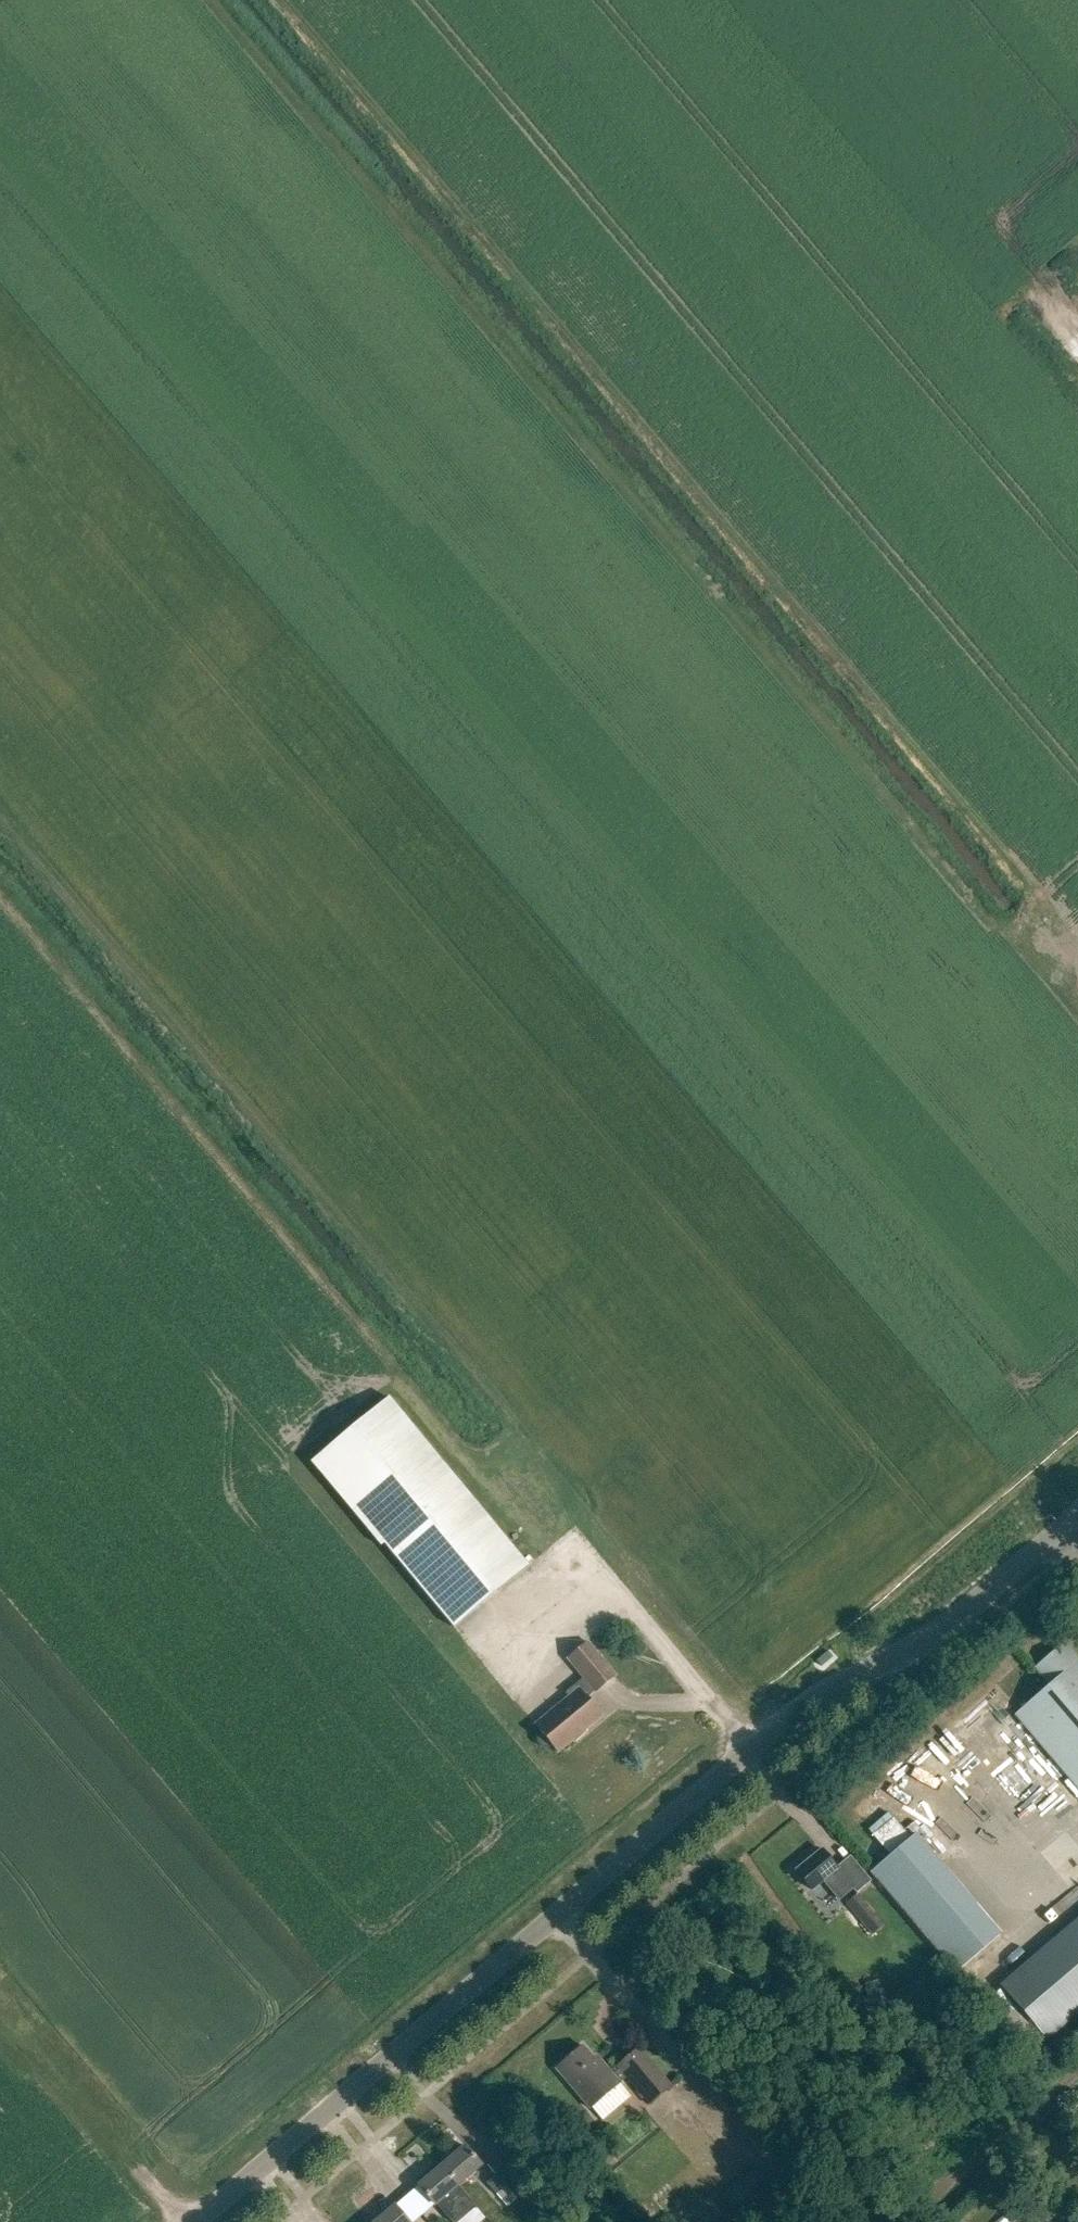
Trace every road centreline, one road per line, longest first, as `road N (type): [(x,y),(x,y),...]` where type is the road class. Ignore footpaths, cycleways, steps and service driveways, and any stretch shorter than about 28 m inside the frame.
road 1 (unclassified): [(196,2221),(816,1696),(929,1640),(1055,1531)]

